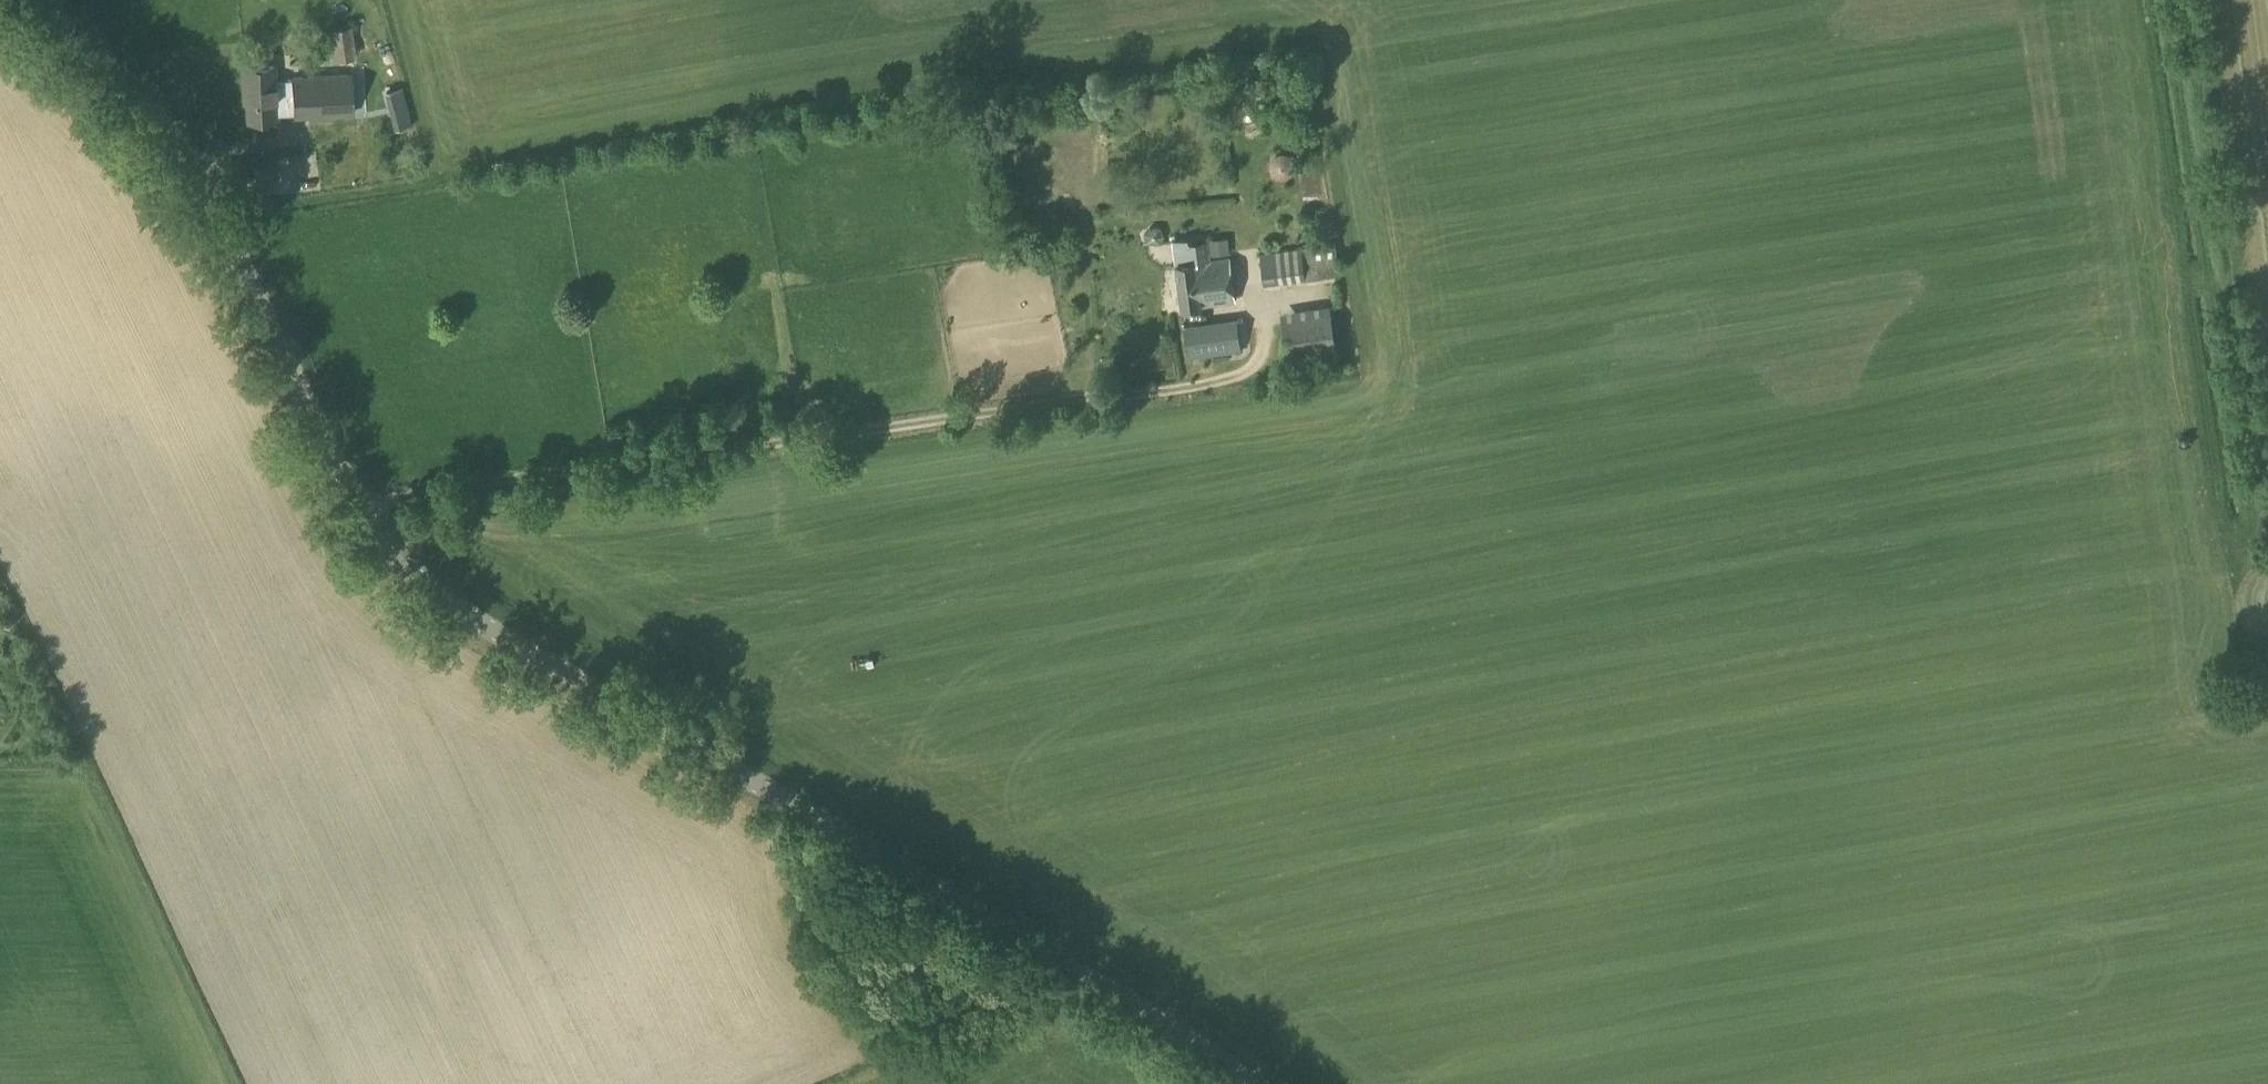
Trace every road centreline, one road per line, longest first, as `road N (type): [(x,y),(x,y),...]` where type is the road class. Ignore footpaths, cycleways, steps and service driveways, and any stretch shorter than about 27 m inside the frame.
road 1 (unclassified): [(1231,1083),(451,605),(413,574),(352,500),(195,167),(157,116),(35,0)]

